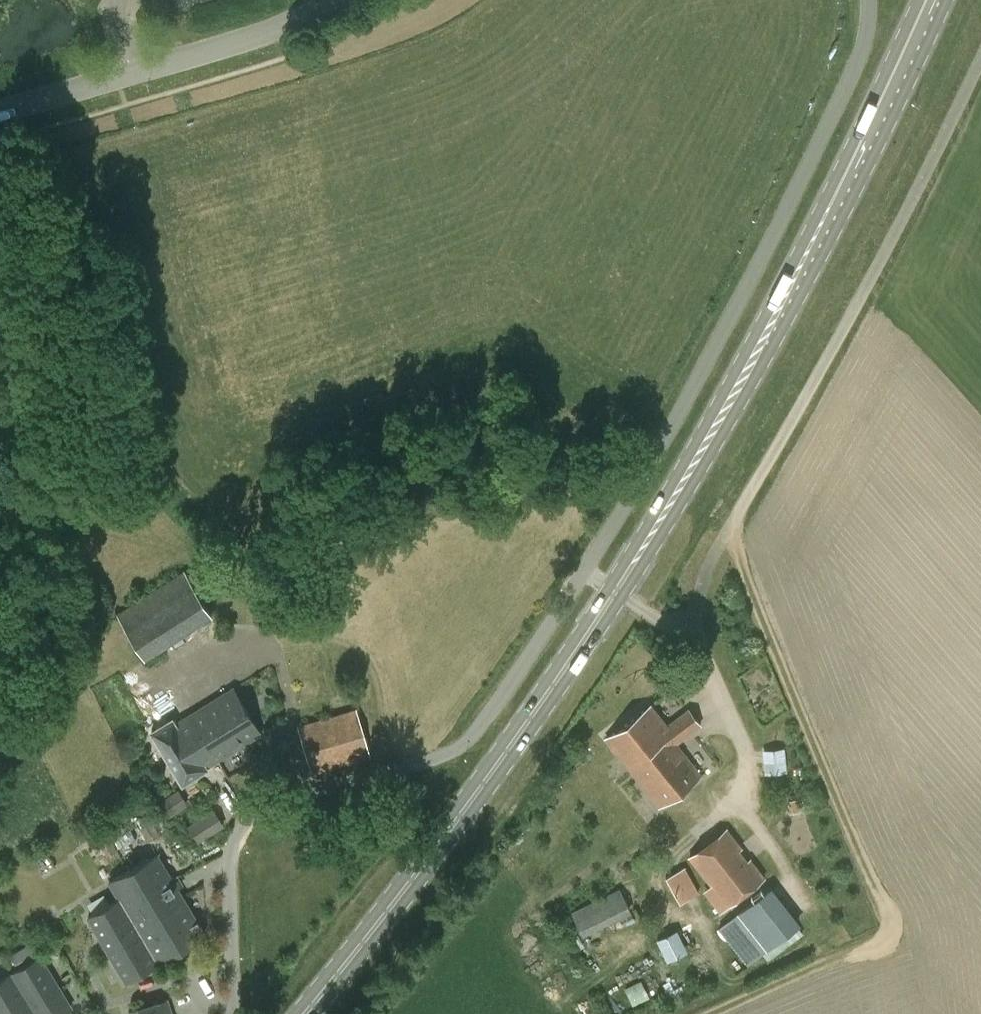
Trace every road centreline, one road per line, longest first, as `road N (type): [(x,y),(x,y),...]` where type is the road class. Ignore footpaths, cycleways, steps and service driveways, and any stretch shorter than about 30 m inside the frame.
road 1 (unclassified): [(231,1013),(229,858),(242,826),(262,809),(457,751),(479,733),(664,446),(726,334),(854,77),(866,48),(869,0)]
road 2 (primary): [(309,1013),(509,758),(624,585),(802,272),(933,0)]
road 3 (track): [(725,1013),(900,933),(729,537)]
road 4 (unclassified): [(702,591),(980,63)]
road 5 (unclassified): [(345,0),(304,21),(134,74)]
road 6 (unclassified): [(134,74),(0,115)]

